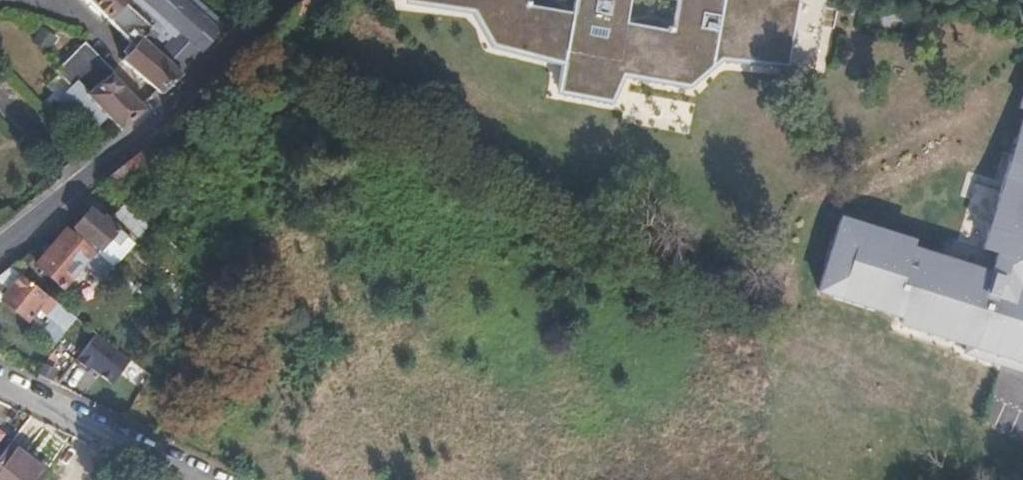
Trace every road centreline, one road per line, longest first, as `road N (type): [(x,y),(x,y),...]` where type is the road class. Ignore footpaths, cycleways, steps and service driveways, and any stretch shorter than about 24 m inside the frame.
road 1 (tertiary): [(274,0),(185,93),(0,250)]
road 2 (residential): [(0,382),(204,479)]

